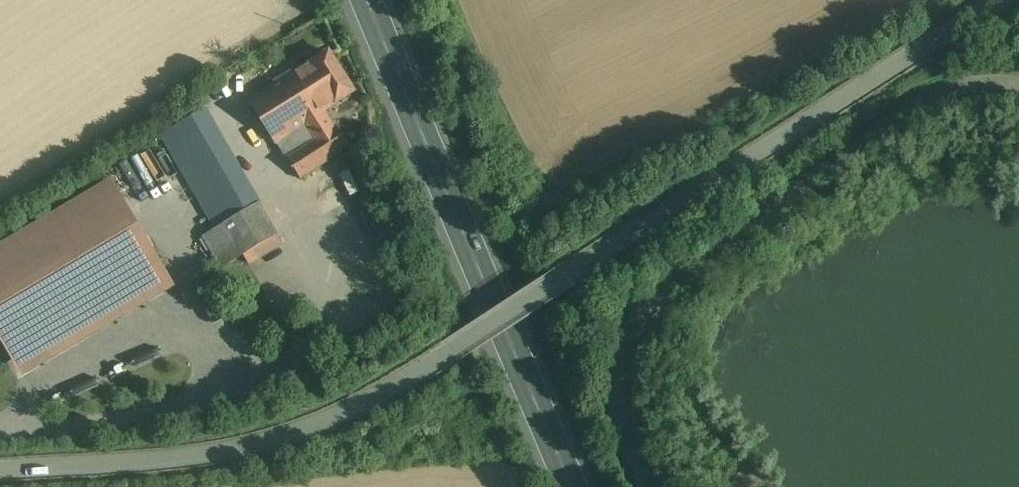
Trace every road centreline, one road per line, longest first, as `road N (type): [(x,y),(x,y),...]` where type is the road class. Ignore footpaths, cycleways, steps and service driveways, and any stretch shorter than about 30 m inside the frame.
road 1 (unclassified): [(575,273),(338,425),(225,460),(0,474)]
road 2 (primary): [(366,0),(572,486)]
road 3 (unclassified): [(575,273),(1004,0)]

